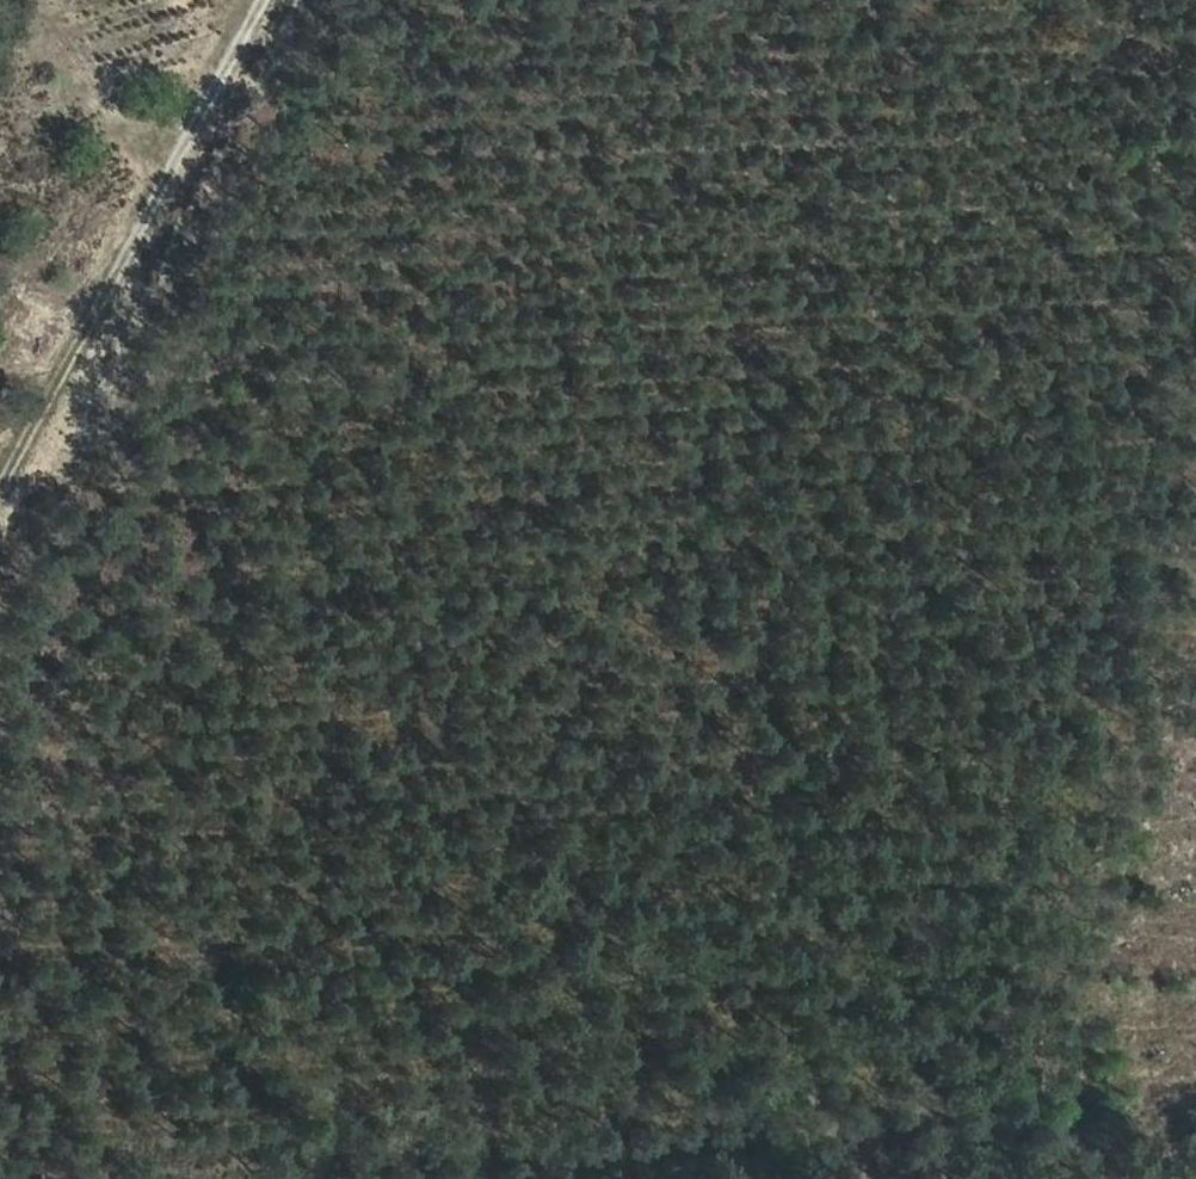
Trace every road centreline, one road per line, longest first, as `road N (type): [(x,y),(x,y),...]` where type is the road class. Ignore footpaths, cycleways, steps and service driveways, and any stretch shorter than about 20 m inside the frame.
road 1 (track): [(0,487),(257,0)]

